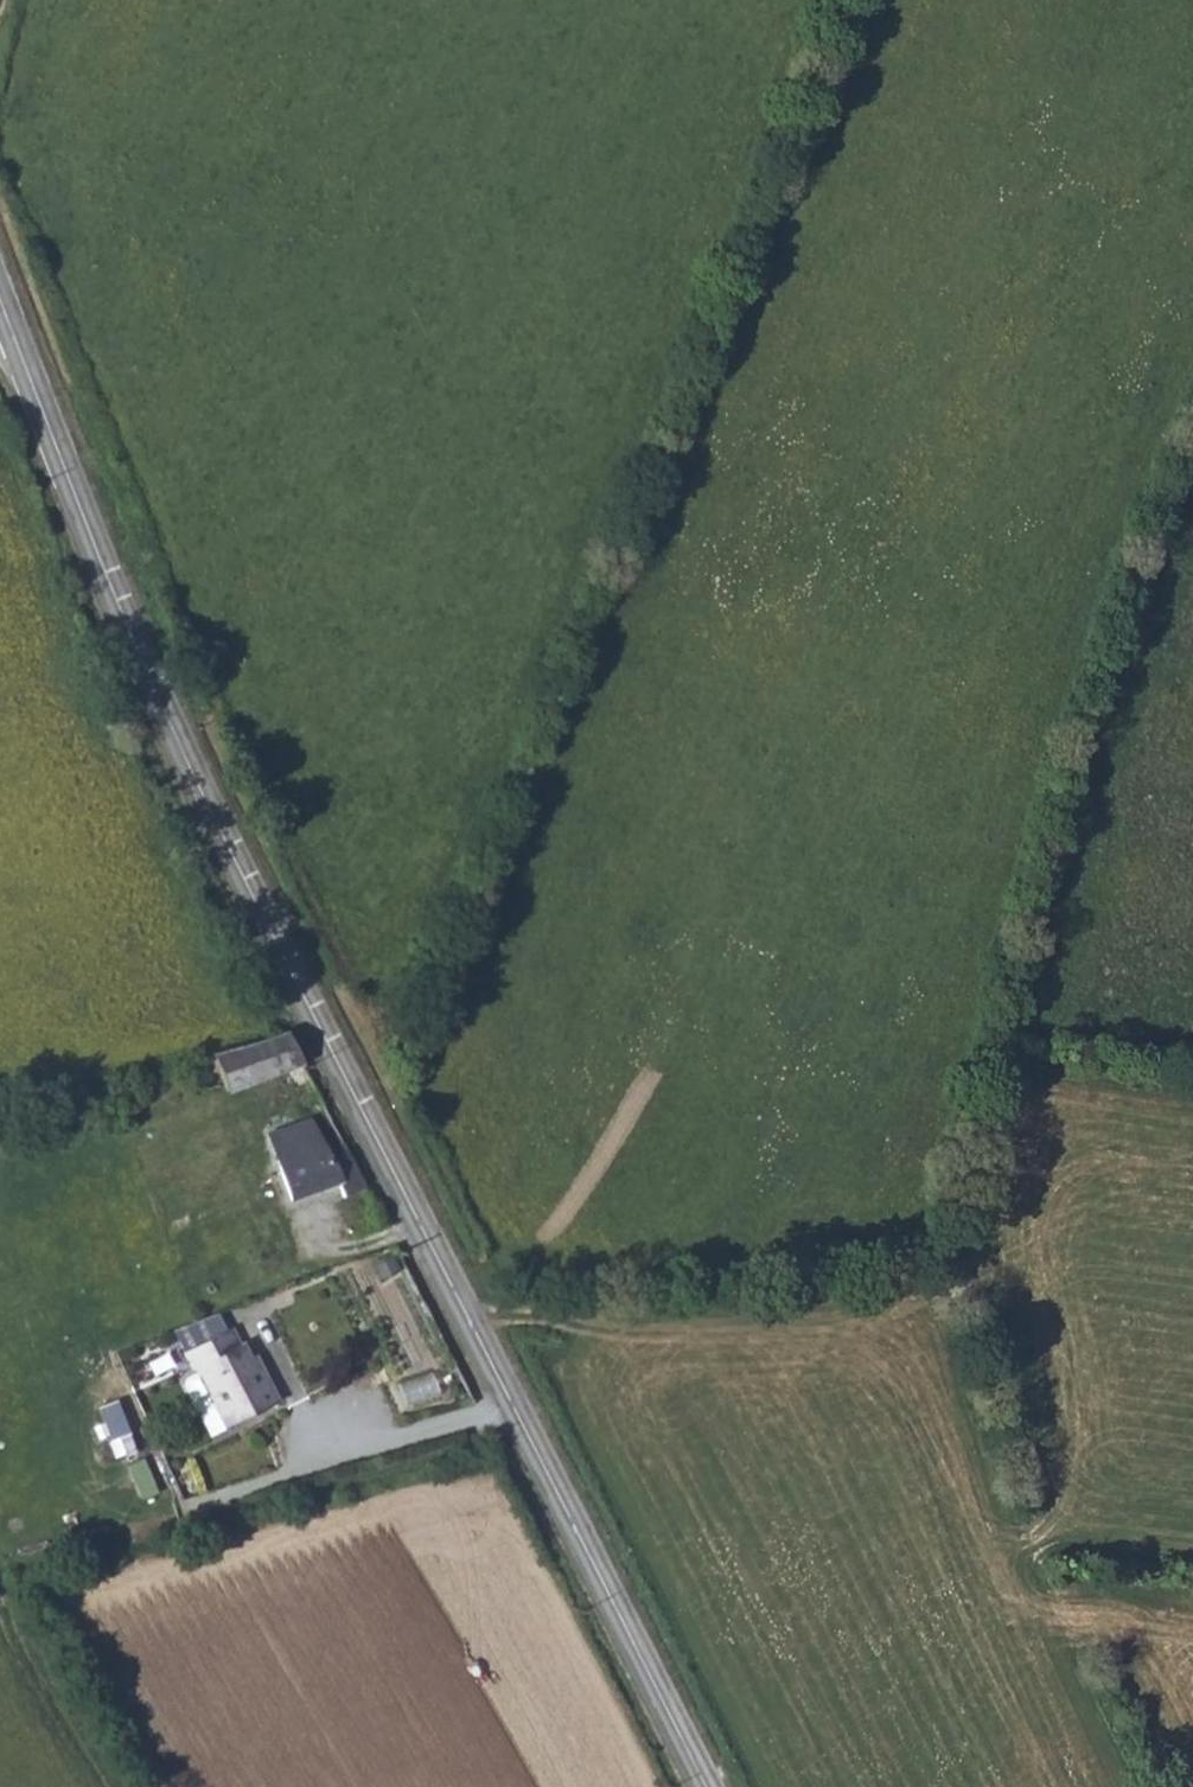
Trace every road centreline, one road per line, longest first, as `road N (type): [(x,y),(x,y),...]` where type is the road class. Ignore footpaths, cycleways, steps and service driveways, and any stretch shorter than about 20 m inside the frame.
road 1 (secondary): [(707,1786),(292,979),(132,646),(0,306)]

